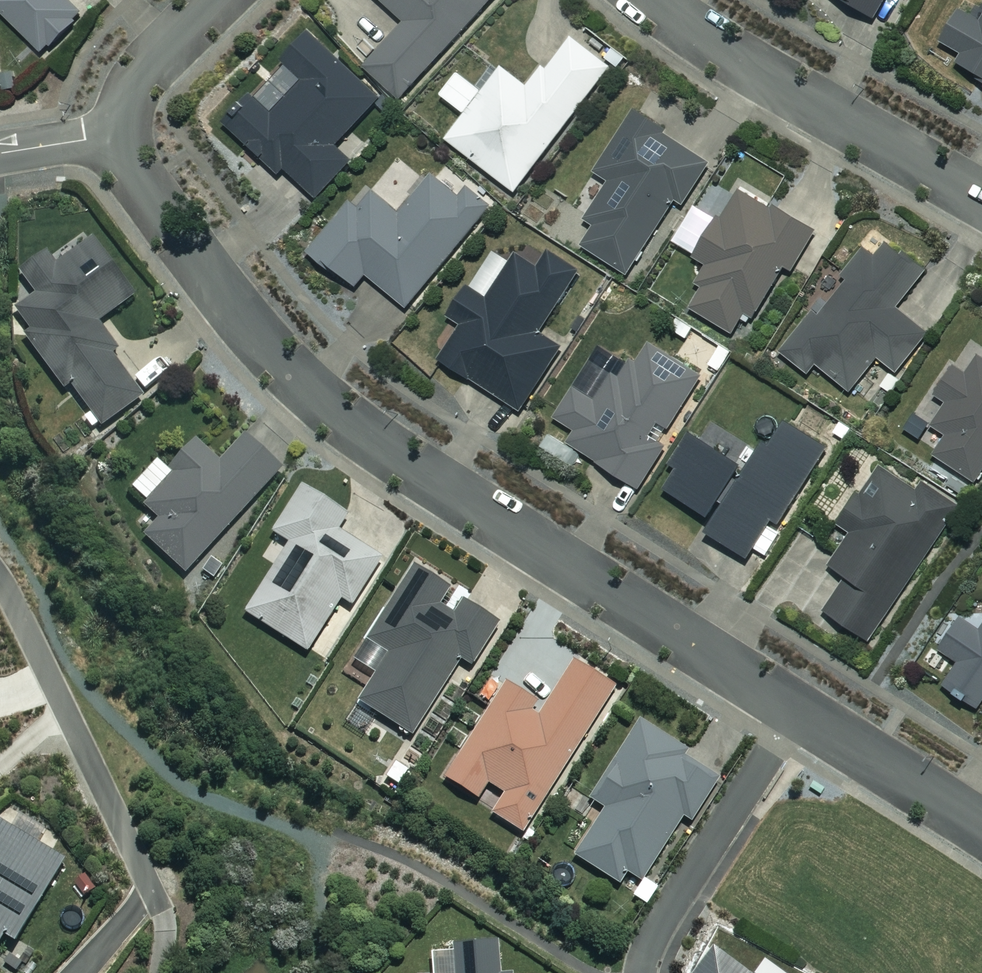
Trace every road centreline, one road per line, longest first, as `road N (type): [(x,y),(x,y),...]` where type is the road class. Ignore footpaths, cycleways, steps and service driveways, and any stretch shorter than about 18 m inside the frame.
road 1 (residential): [(797,710),(361,431),(237,307),(135,173),(122,134)]
road 2 (residential): [(655,0),(718,47),(981,199)]
road 3 (residential): [(160,907),(0,580)]
road 4 (residential): [(797,710),(657,929),(642,972)]
road 5 (residential): [(981,828),(797,710)]
road 6 (residential): [(122,134),(147,71),(214,0)]
road 7 (residential): [(122,134),(0,154)]

